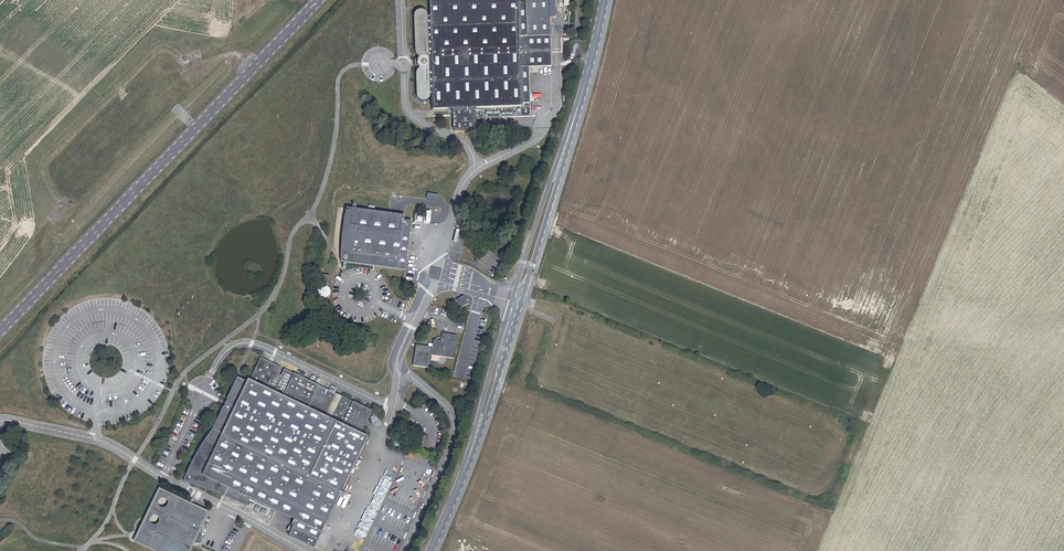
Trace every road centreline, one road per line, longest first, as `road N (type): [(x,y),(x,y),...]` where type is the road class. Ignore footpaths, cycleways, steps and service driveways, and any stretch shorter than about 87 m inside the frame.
road 1 (primary): [(0,336),(319,0)]
road 2 (unclassified): [(161,478),(215,363),(239,342),(392,406)]
road 3 (tertiary): [(516,303),(603,0)]
road 4 (tertiary): [(430,550),(476,441),(516,303)]
road 5 (unclassified): [(397,370),(444,408),(453,427),(403,550)]
road 6 (unclassified): [(402,0),(409,116),(462,143),(476,171)]
road 7 (unclassified): [(2,418),(94,437),(161,478)]
road 8 (unclassified): [(392,406),(319,550)]
road 9 (unclassified): [(161,478),(304,550)]

